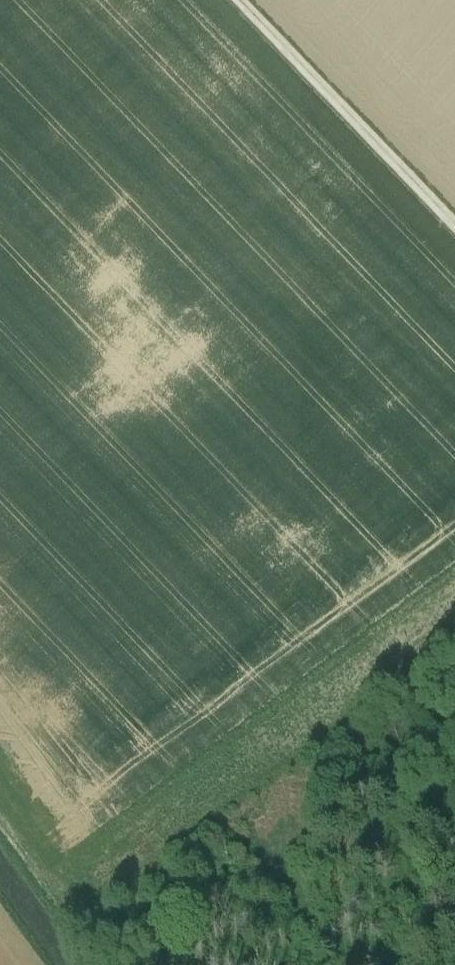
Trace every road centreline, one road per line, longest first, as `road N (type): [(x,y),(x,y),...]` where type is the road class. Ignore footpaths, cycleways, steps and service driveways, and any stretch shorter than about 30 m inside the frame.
road 1 (track): [(454,211),(251,0)]

